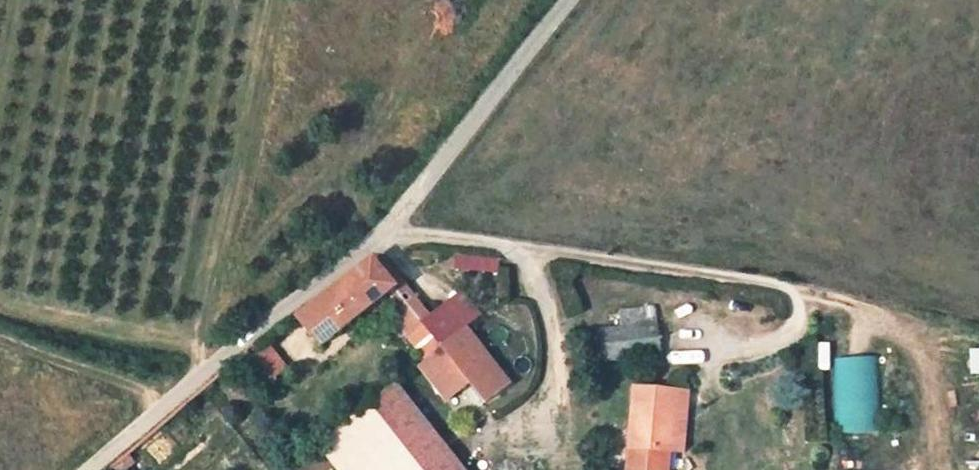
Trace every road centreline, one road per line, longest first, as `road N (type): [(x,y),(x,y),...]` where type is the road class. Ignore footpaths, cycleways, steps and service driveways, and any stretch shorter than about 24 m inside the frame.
road 1 (unclassified): [(93,469),(211,364),(381,237),(571,0)]

